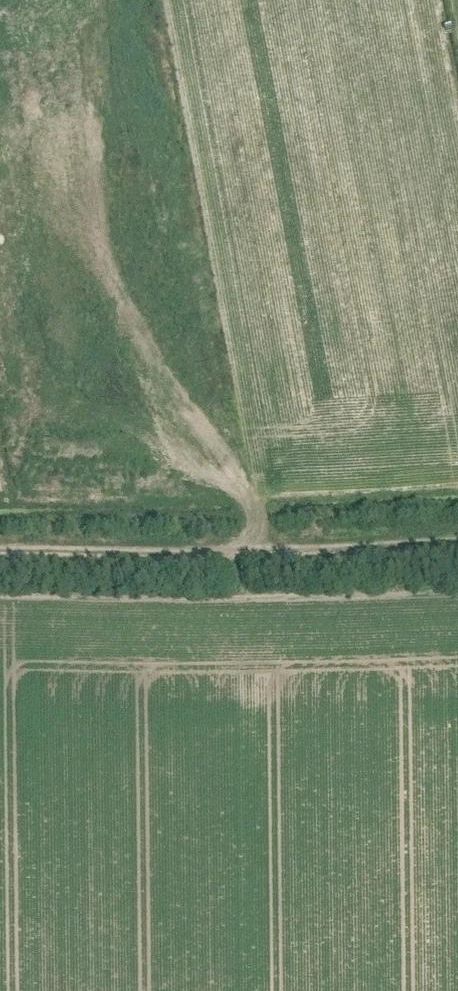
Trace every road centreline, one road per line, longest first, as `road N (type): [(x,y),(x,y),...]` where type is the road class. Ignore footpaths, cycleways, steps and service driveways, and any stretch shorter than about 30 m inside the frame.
road 1 (unclassified): [(457,542),(237,554),(0,553)]

